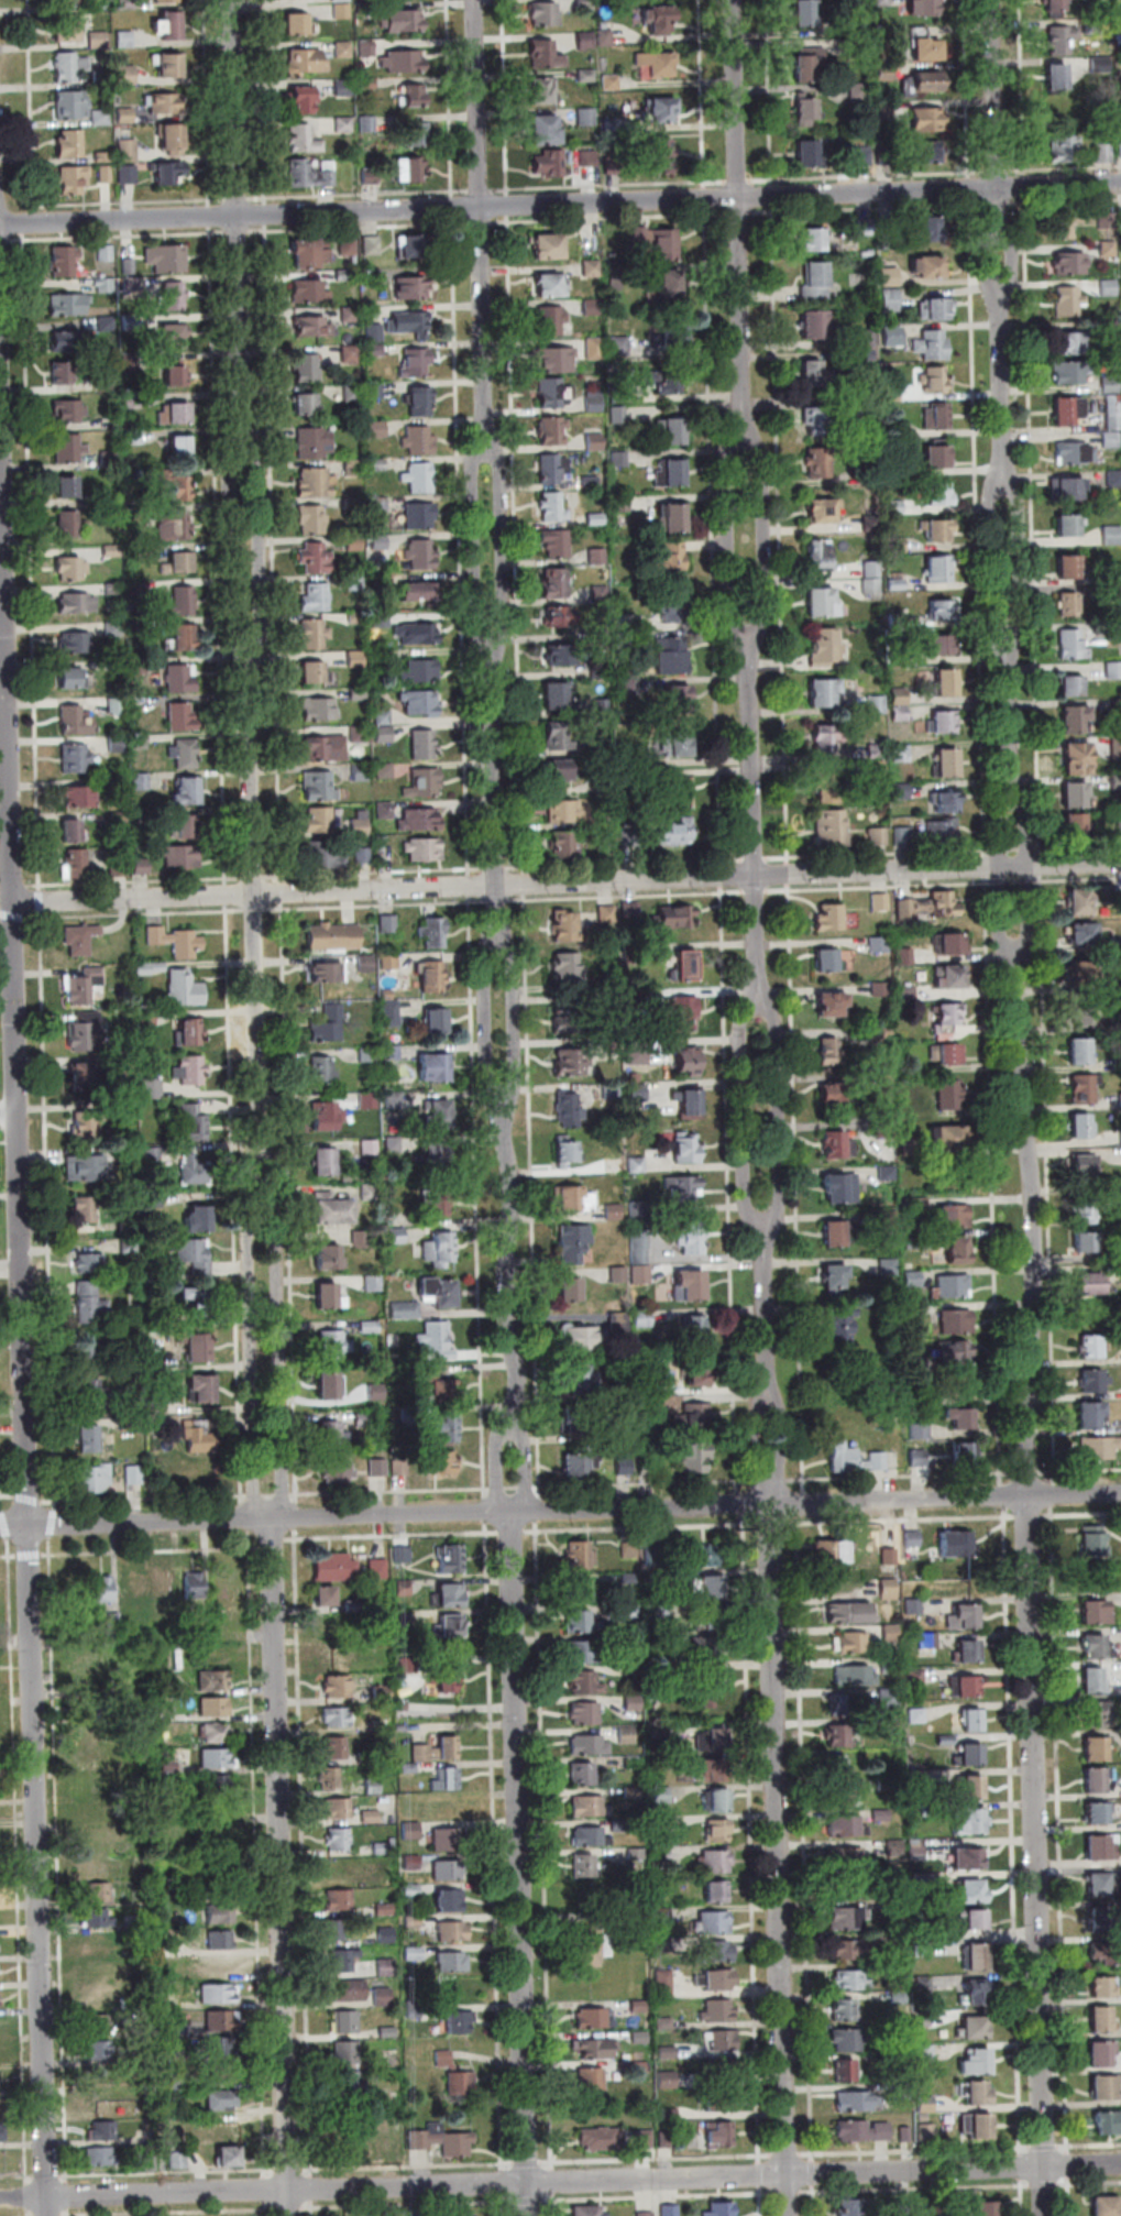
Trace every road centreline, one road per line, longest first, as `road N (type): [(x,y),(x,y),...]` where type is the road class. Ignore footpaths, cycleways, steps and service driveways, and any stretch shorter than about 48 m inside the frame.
road 1 (residential): [(48,2215),(0,365)]
road 2 (residential): [(0,222),(1120,184)]
road 3 (residential): [(1120,2165),(0,2199)]
road 4 (residential): [(1120,861),(14,901)]
road 5 (residential): [(787,2215),(771,1462)]
road 6 (residential): [(1045,2215),(1030,1498)]
road 7 (residential): [(530,2215),(509,1513)]
road 8 (residential): [(291,2215),(274,1518)]
road 9 (residential): [(1030,1498),(1037,1211),(1016,950)]
road 10 (residential): [(1030,1498),(509,1513)]
road 11 (residential): [(262,1163),(249,648)]
road 12 (residential): [(509,1513),(0,1524)]
road 13 (residential): [(487,454),(476,0)]
road 14 (residential): [(745,440),(734,0)]
road 15 (residential): [(760,1007),(750,633)]
road 16 (residential): [(262,1163),(248,1173),(256,1518)]
road 17 (residential): [(284,1518),(274,1171),(262,1163)]
road 18 (residential): [(512,1433),(517,1381),(507,1319),(512,1222),(503,1096)]
road 19 (residential): [(498,953),(492,639)]
road 20 (residential): [(245,464),(238,216)]
road 21 (residential): [(999,239),(993,0)]
road 22 (residential): [(763,1224),(783,1209),(778,1020),(760,1007)]
road 23 (residential): [(760,1007),(739,1022),(748,1209),(763,1224)]
road 24 (residential): [(238,216),(232,0)]
road 25 (residential): [(750,633),(767,621),(760,449),(745,440)]
road 26 (residential): [(745,440),(728,451),(735,623),(750,633)]
road 27 (residential): [(1005,487),(1000,284)]
road 28 (residential): [(245,464),(230,473),(234,638),(249,648)]
road 29 (residential): [(487,454),(474,463),(479,630),(492,639)]
road 30 (residential): [(249,648),(261,637),(259,471),(245,464)]
road 31 (residential): [(492,639),(505,629),(499,463),(487,454)]
road 32 (residential): [(769,1413),(763,1224)]
road 33 (residential): [(1010,634),(1014,800)]
road 34 (residential): [(1014,800),(999,812),(1003,941),(1016,950)]
road 35 (residential): [(1016,950),(1030,940),(1030,848),(1029,814),(1014,800)]
road 36 (residential): [(1005,487),(992,498),(997,626),(1010,634)]
road 37 (residential): [(503,1096),(515,1090),(512,958),(498,953)]
road 38 (residential): [(1010,634),(1021,626),(1019,496),(1005,487)]
road 39 (residential): [(498,953),(487,958),(491,1090),(503,1096)]

